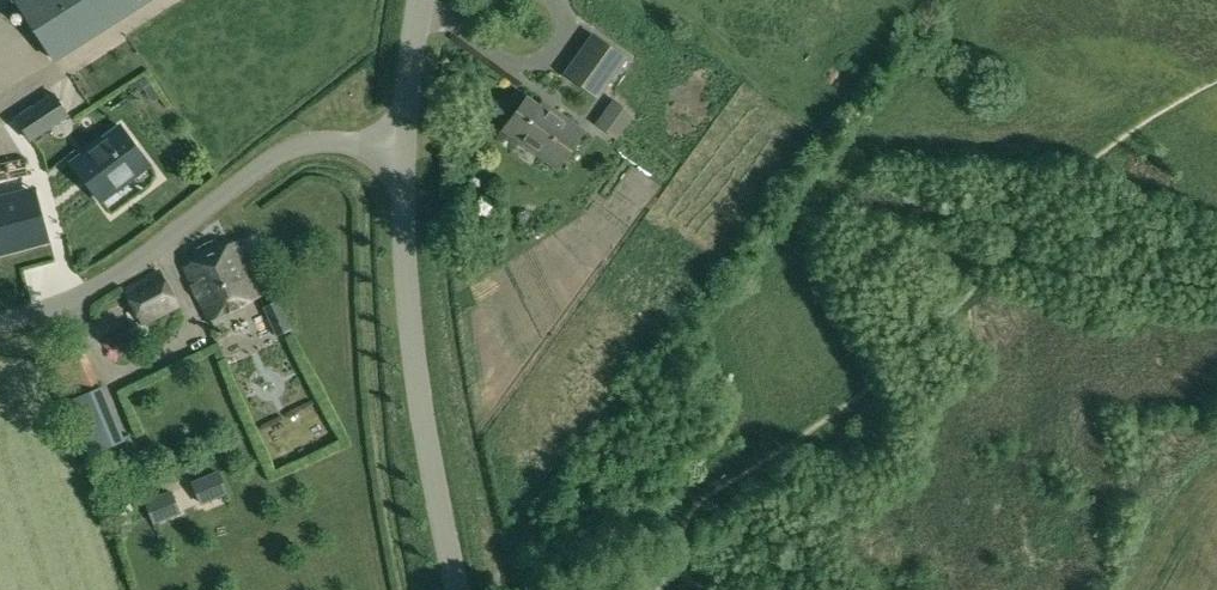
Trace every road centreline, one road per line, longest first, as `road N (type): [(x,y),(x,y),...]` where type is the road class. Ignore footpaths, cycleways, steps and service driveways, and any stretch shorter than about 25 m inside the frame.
road 1 (unclassified): [(401,145),(319,141),(274,156),(115,273),(0,323)]
road 2 (unclassified): [(454,589),(423,420),(401,145)]
road 3 (unclassified): [(401,145),(418,0)]

